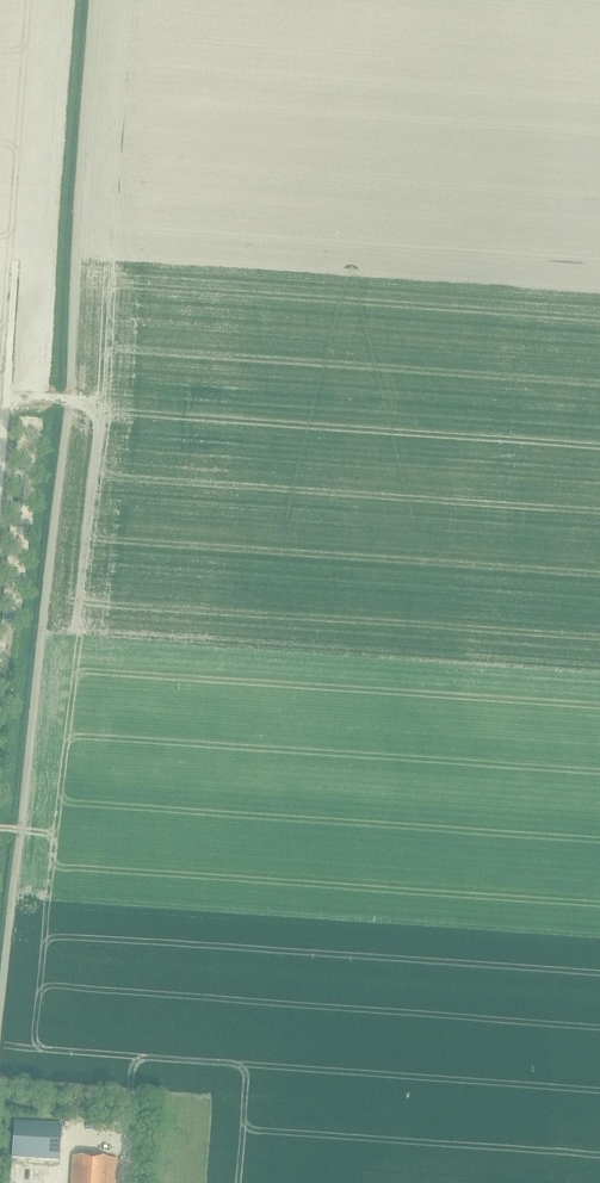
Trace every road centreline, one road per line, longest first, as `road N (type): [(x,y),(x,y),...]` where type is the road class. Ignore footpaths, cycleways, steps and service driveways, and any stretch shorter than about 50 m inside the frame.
road 1 (unclassified): [(0,465),(15,261)]

